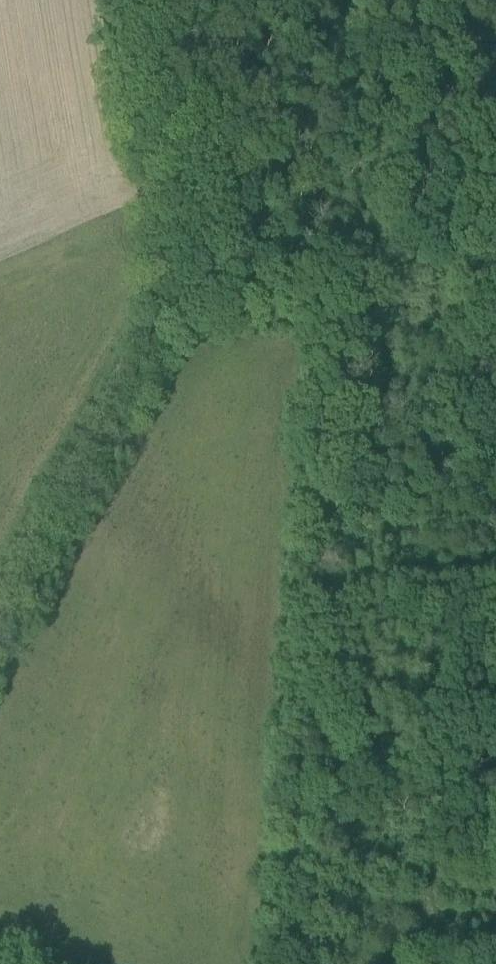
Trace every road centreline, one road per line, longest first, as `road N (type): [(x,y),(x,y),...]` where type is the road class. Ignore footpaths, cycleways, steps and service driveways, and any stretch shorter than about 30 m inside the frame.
road 1 (track): [(495,669),(396,712),(313,714),(332,341),(302,319),(144,341)]
road 2 (track): [(144,341),(172,265),(136,32),(160,0)]
road 3 (track): [(0,608),(144,341)]

